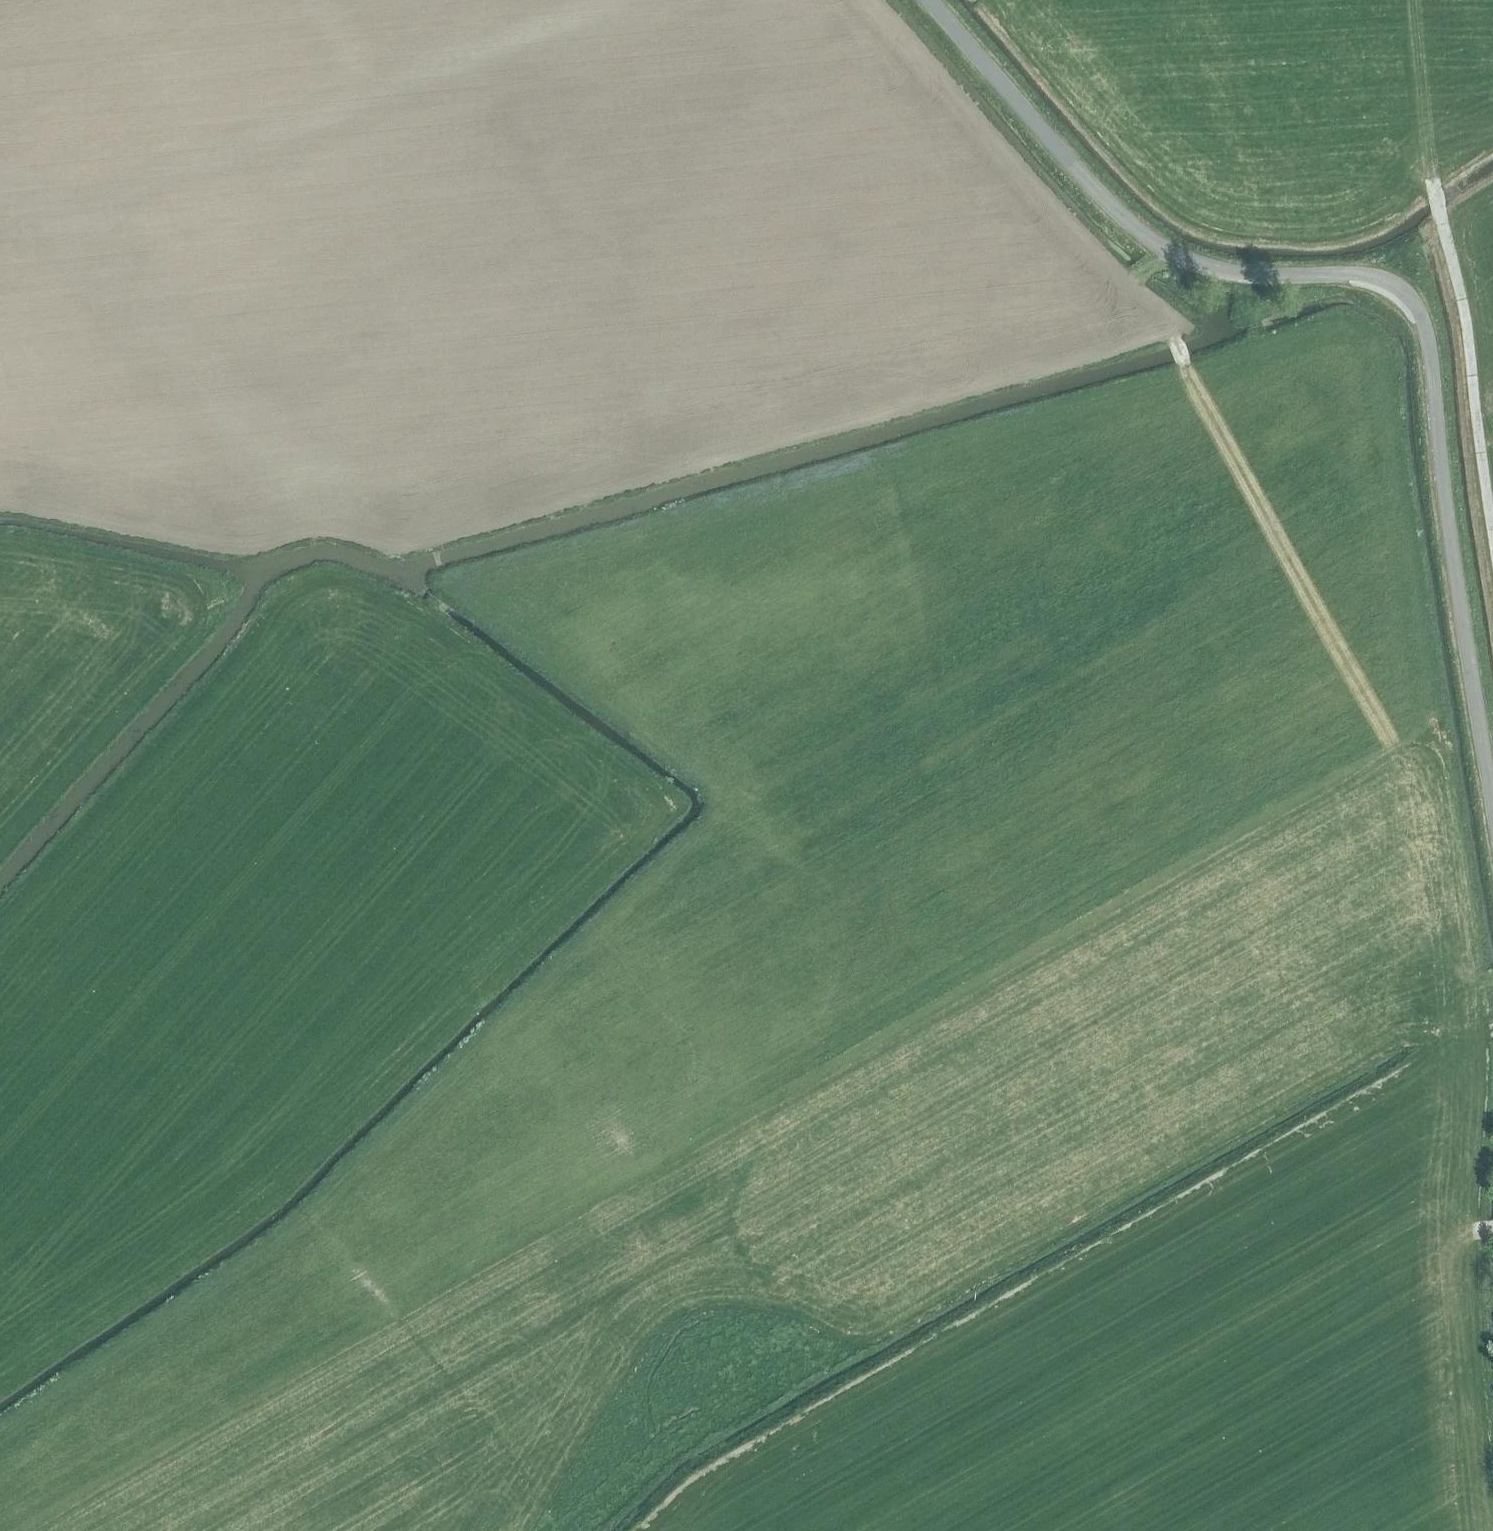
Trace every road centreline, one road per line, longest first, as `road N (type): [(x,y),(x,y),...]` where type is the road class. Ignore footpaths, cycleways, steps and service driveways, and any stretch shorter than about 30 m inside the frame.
road 1 (unclassified): [(1492,797),(1452,550),(1430,346),(1418,310),(1389,285),(1359,274),(1223,273),(1176,257),(1119,215),(929,0)]

